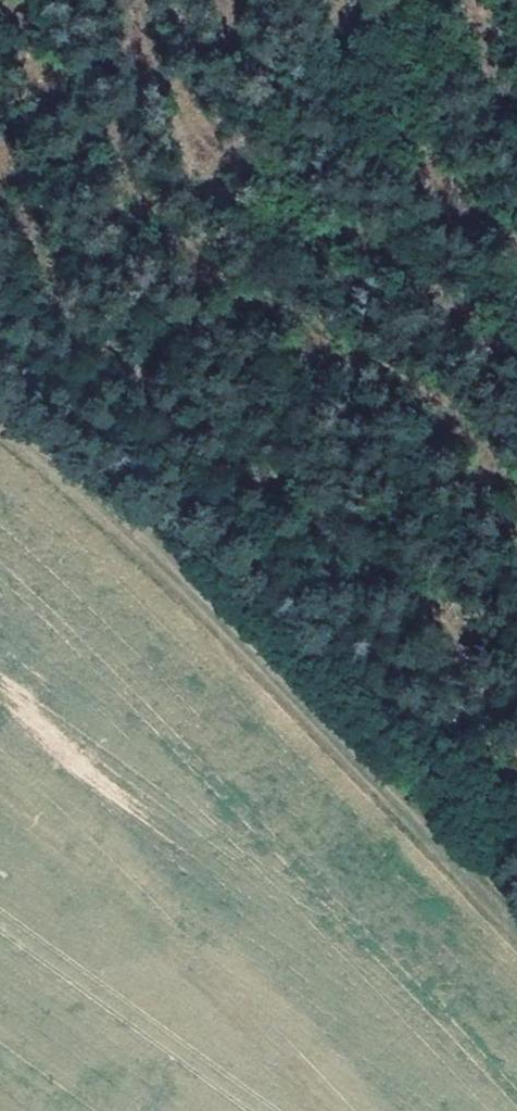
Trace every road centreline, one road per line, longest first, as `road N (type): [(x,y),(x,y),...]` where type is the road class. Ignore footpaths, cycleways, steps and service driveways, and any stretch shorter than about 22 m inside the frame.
road 1 (track): [(0,403),(516,933)]

